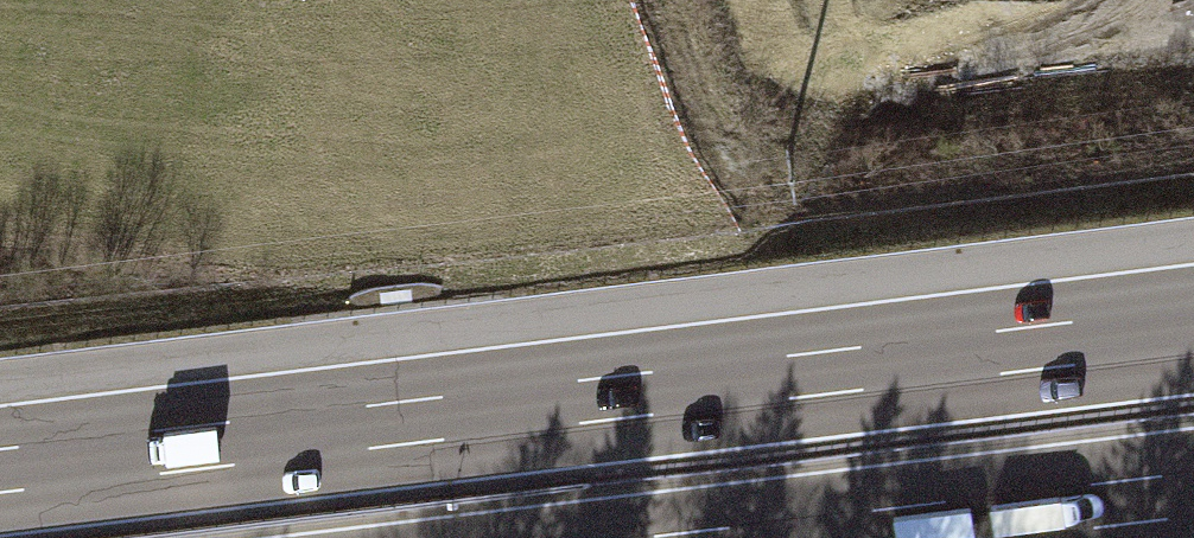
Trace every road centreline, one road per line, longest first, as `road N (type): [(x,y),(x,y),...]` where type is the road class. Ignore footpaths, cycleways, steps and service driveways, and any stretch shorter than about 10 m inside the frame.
road 1 (motorway): [(1193,352),(0,494)]
road 2 (motorway): [(649,537),(1193,473)]

